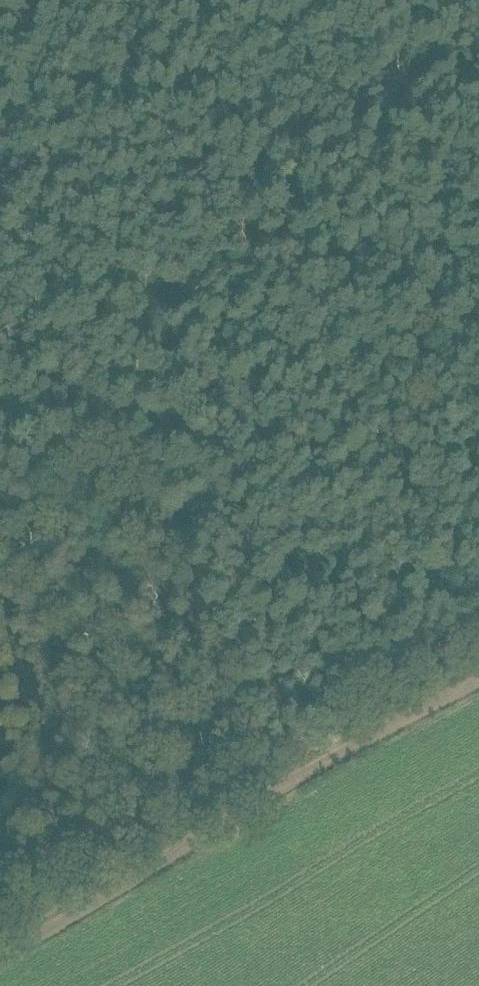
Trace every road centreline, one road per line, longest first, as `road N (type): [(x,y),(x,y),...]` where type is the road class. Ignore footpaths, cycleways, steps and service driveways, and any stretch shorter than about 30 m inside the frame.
road 1 (track): [(478,680),(0,954)]

